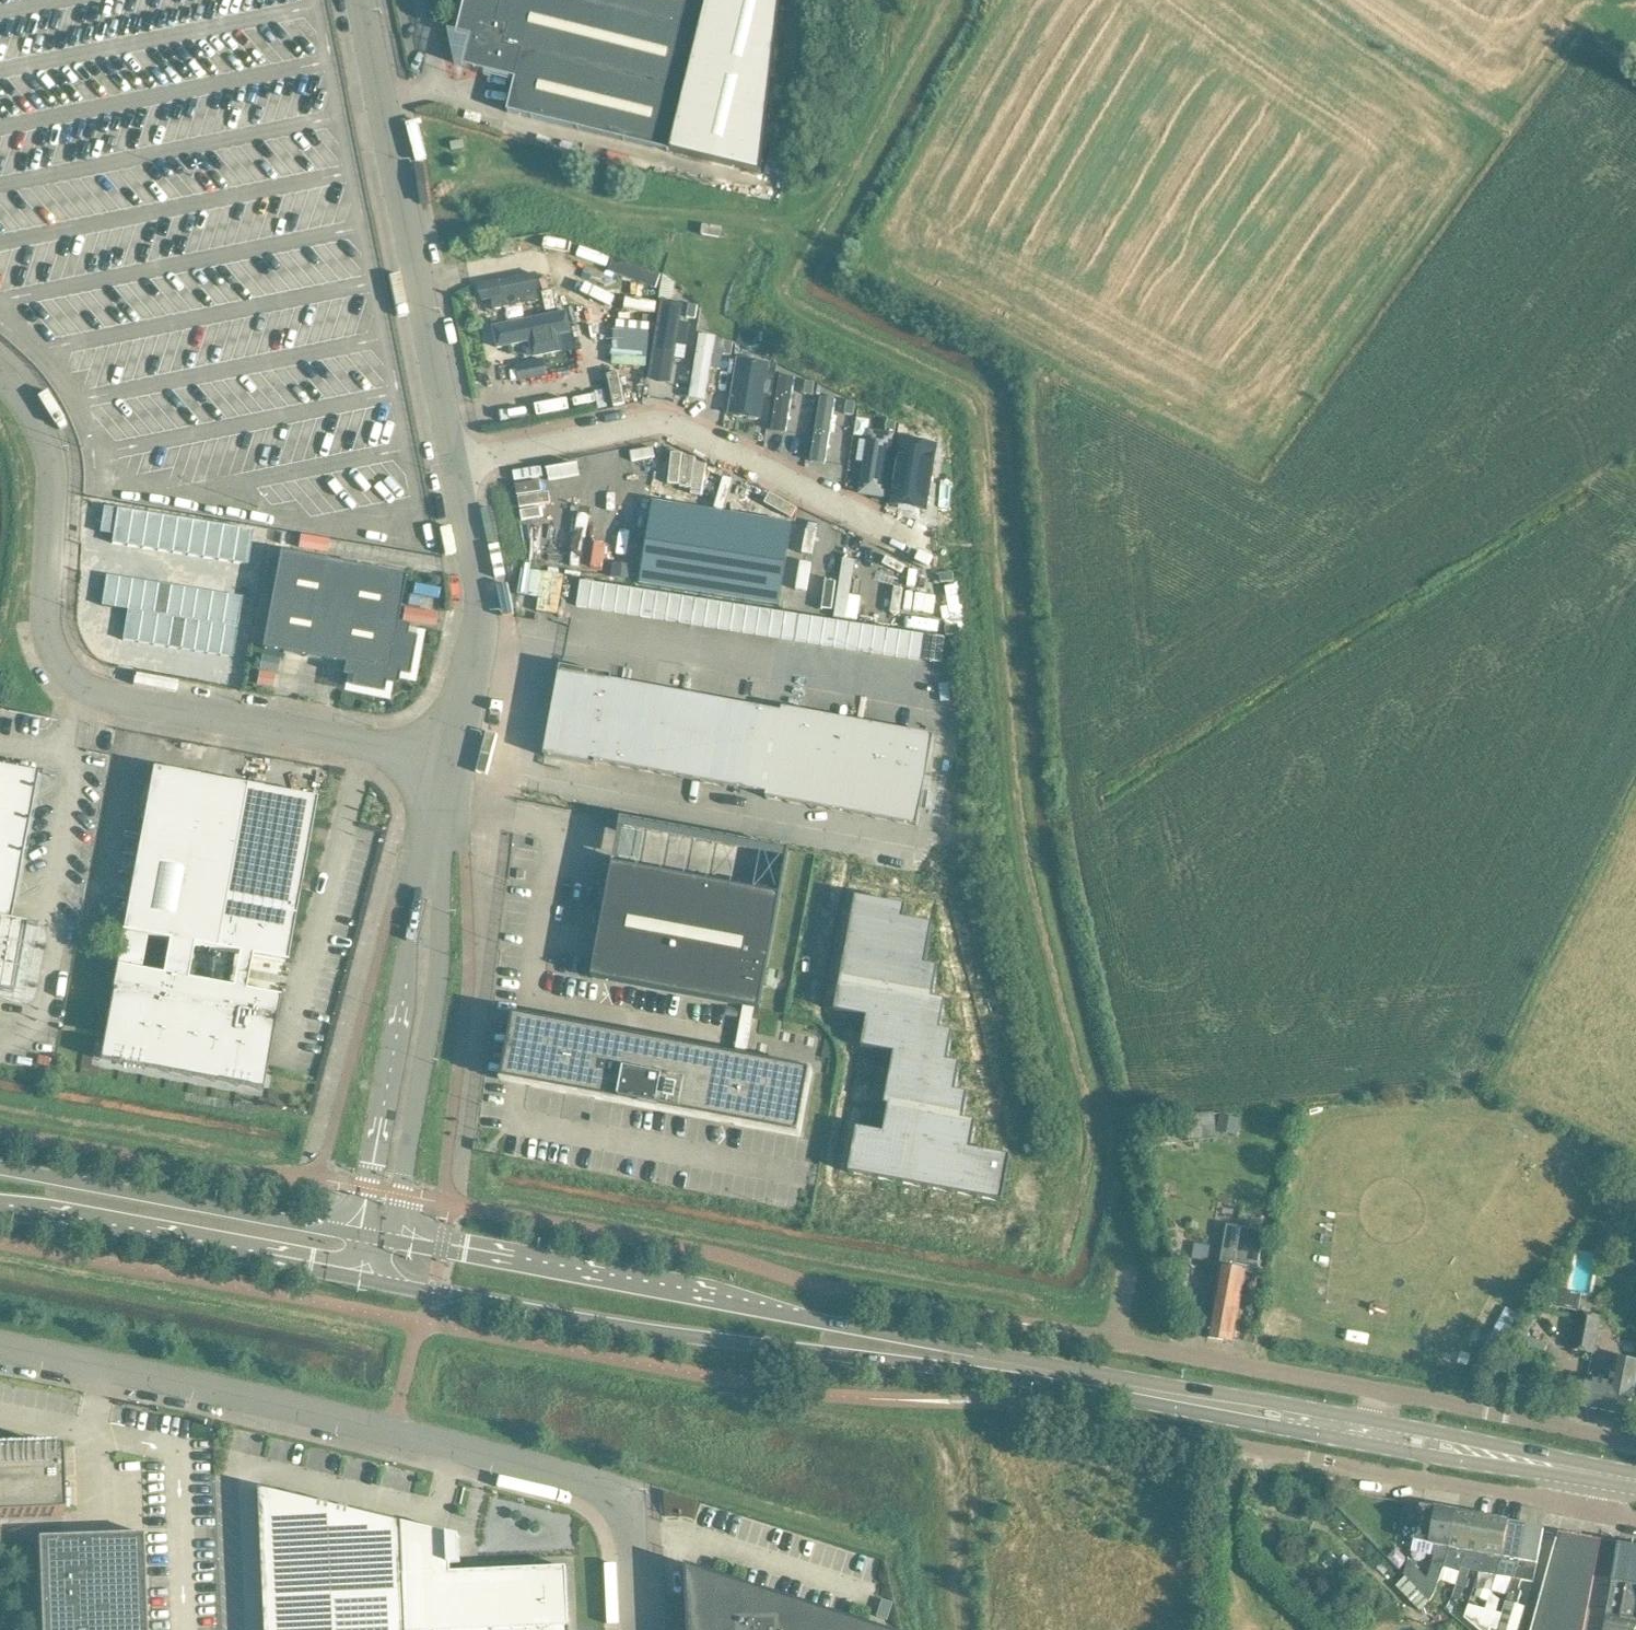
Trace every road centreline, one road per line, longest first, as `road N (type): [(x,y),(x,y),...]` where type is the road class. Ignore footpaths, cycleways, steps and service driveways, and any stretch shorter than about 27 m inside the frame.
road 1 (primary): [(368,1282),(648,1332),(977,1373),(1373,1446)]
road 2 (primary): [(1378,1422),(396,1243)]
road 3 (unclassified): [(635,1629),(627,1503),(600,1485),(393,1431),(0,1347)]
road 4 (unclassified): [(454,763),(142,706),(75,679),(48,624),(52,460),(44,431),(0,374)]
road 5 (residential): [(1585,1509),(992,1401)]
road 6 (unclassified): [(456,463),(660,421),(924,545)]
road 7 (unclassified): [(456,463),(361,0)]
road 8 (unclassified): [(396,1243),(442,952),(438,834)]
road 9 (unclassified): [(438,834),(408,948),(360,1236)]
road 10 (residential): [(1383,1393),(1010,1322)]
road 11 (primary): [(0,1212),(368,1282)]
road 12 (primary): [(360,1236),(0,1169)]
road 13 (unclassified): [(454,763),(473,679),(480,586),(456,463)]
road 14 (residential): [(1635,1442),(1383,1393)]
road 15 (primary): [(1373,1446),(1591,1472)]
road 16 (primary): [(1591,1472),(1378,1422)]

